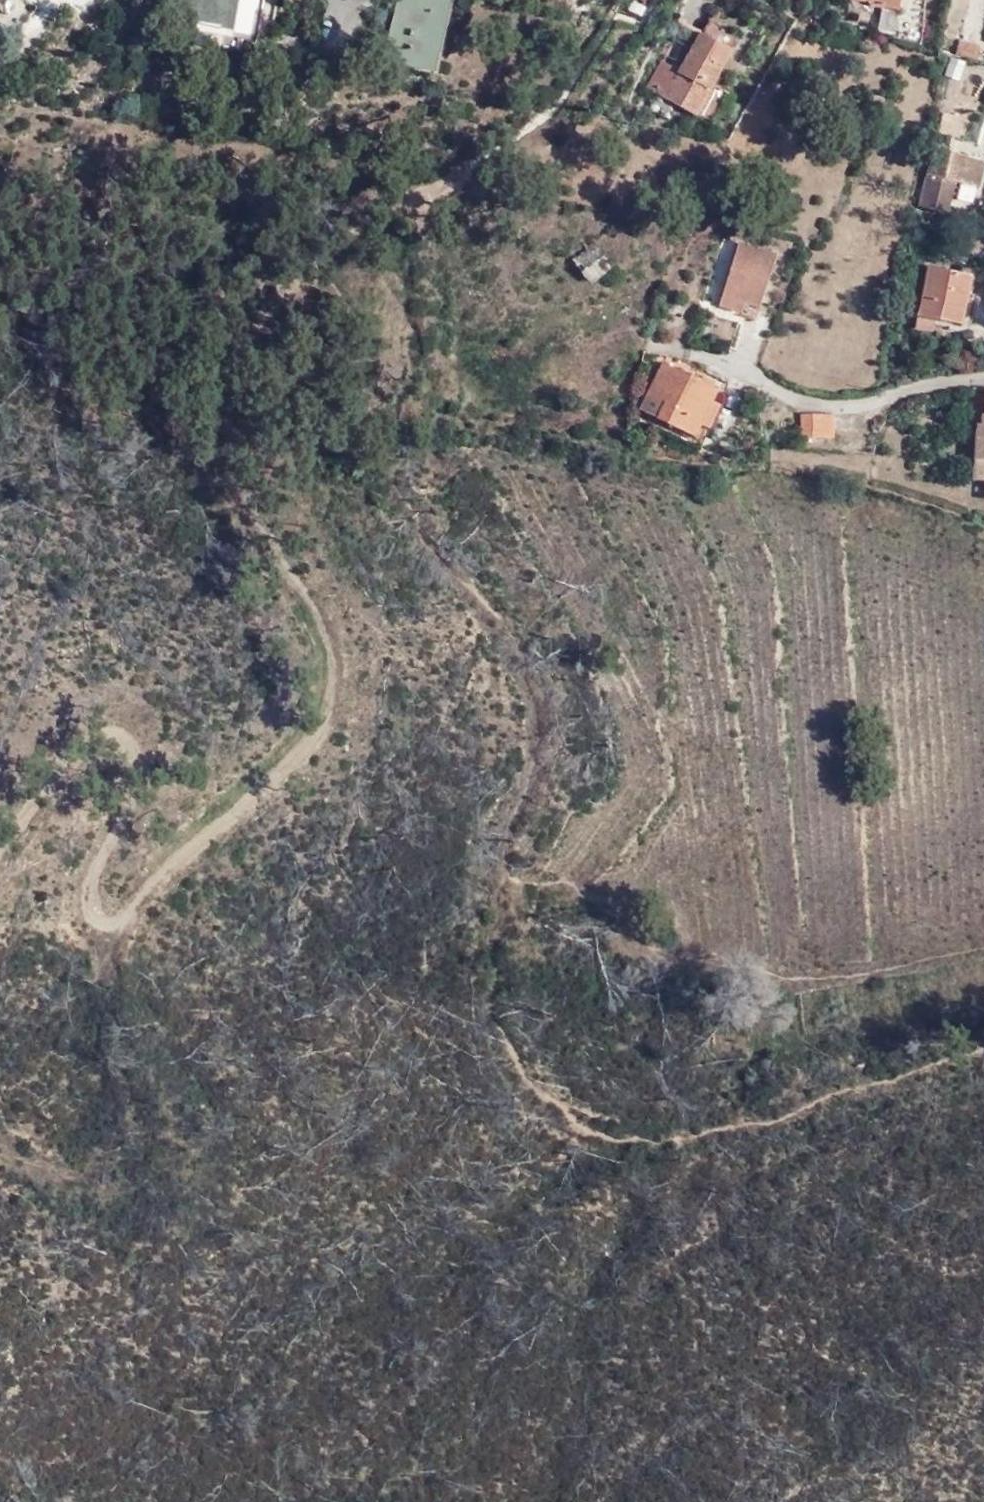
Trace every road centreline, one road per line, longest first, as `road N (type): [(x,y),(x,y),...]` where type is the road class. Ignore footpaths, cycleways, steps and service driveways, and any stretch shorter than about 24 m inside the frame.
road 1 (track): [(560,106),(397,205),(319,266),(287,293),(254,343),(242,381),(262,528),(320,621),(333,678),(317,738),(150,881),(123,917),(102,921),(91,906),(92,874),(138,775),(129,746),(113,731),(85,742),(0,847)]
road 2 (residential): [(983,372),(831,405),(728,364)]

